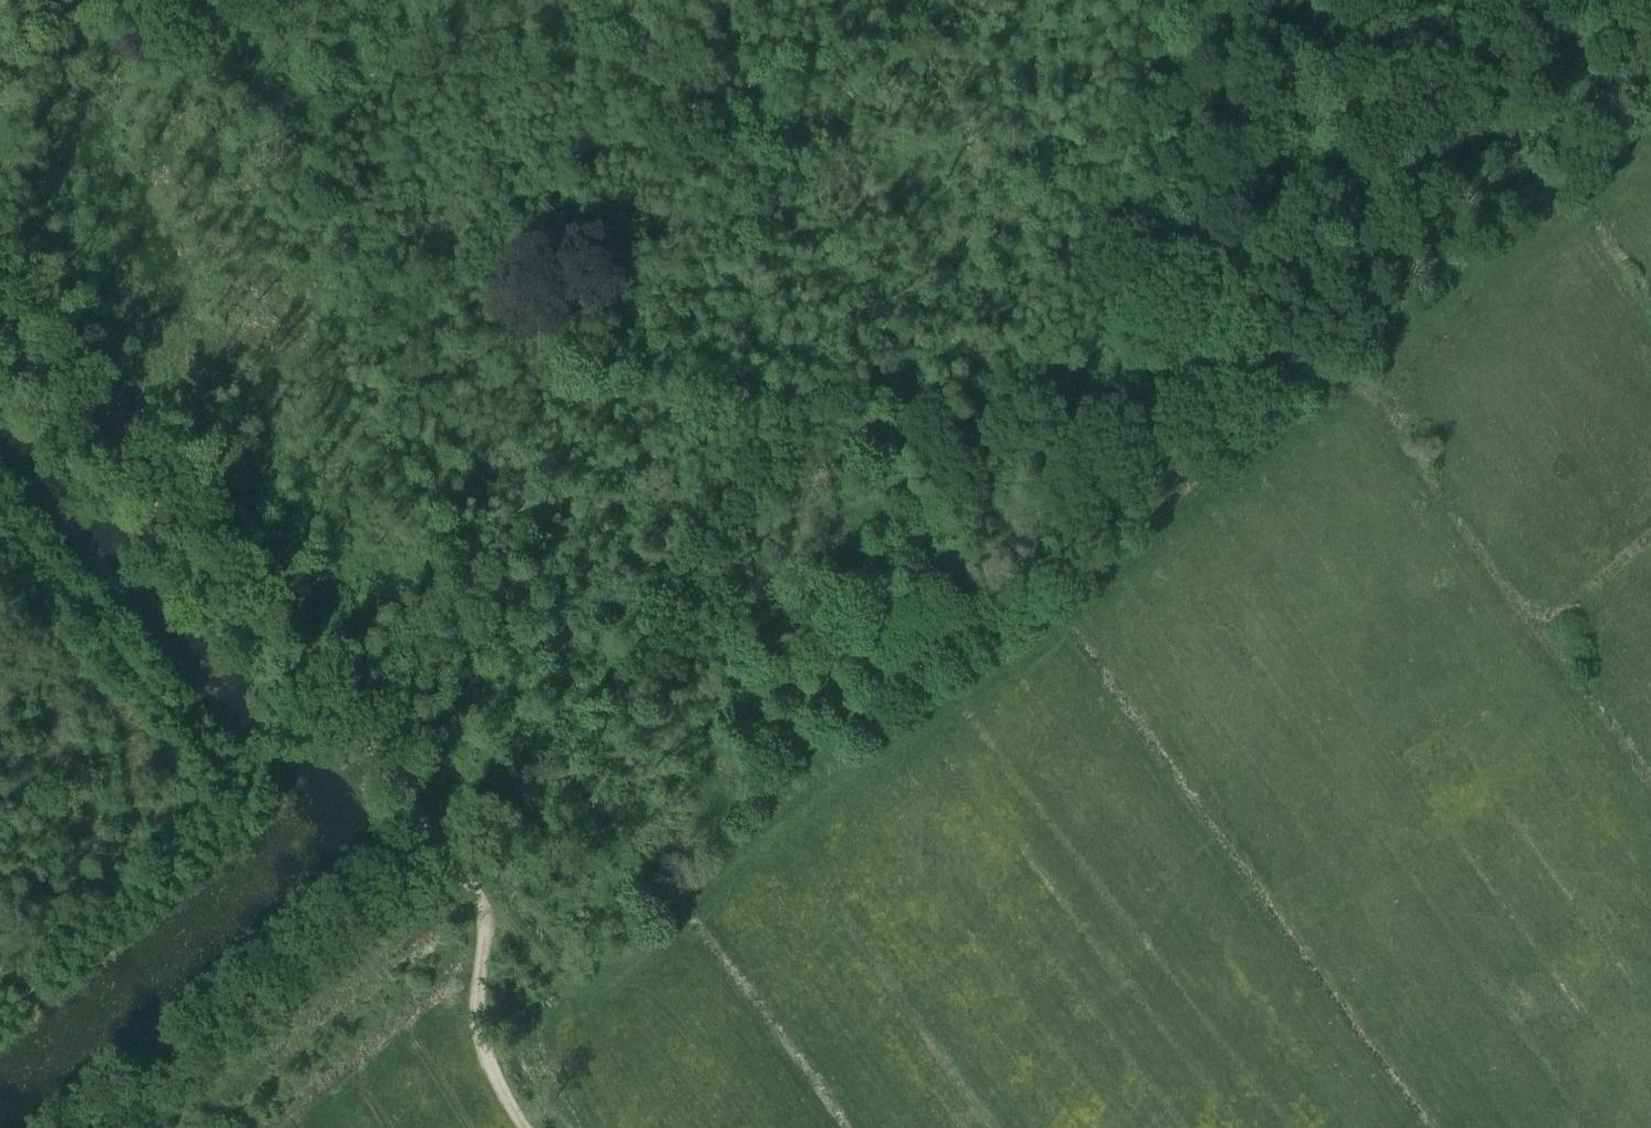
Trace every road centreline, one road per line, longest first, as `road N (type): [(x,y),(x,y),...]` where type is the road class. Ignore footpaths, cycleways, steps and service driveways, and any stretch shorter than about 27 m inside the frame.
road 1 (track): [(430,835),(419,804),(0,323)]
road 2 (track): [(97,1127),(424,848),(430,835)]
road 3 (track): [(430,835),(458,851),(479,885),(485,926),(477,1045),(526,1127)]

